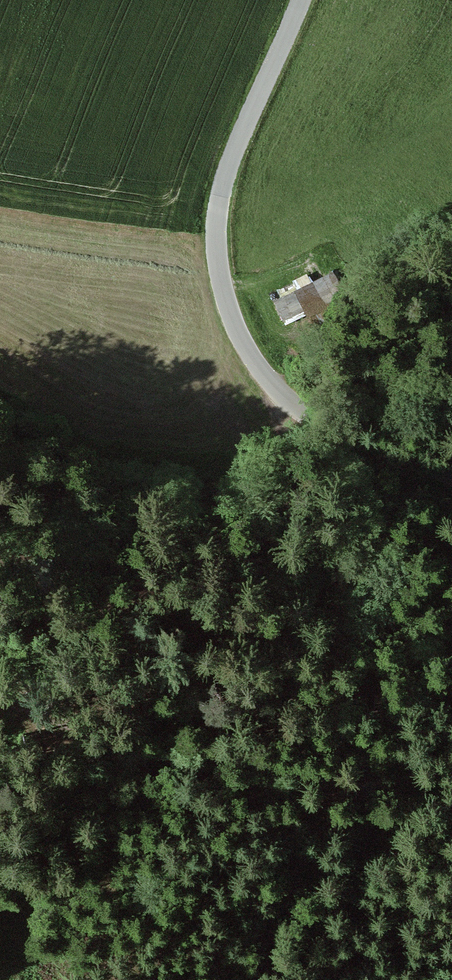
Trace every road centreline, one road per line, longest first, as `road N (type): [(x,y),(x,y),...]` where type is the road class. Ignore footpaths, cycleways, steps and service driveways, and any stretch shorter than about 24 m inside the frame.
road 1 (track): [(258,368),(322,545),(365,747),(288,870),(267,932),(264,979)]
road 2 (unclassified): [(451,477),(314,423),(258,368),(223,288),(217,244),(230,163),(302,0)]
road 3 (track): [(0,716),(365,747),(451,765)]

